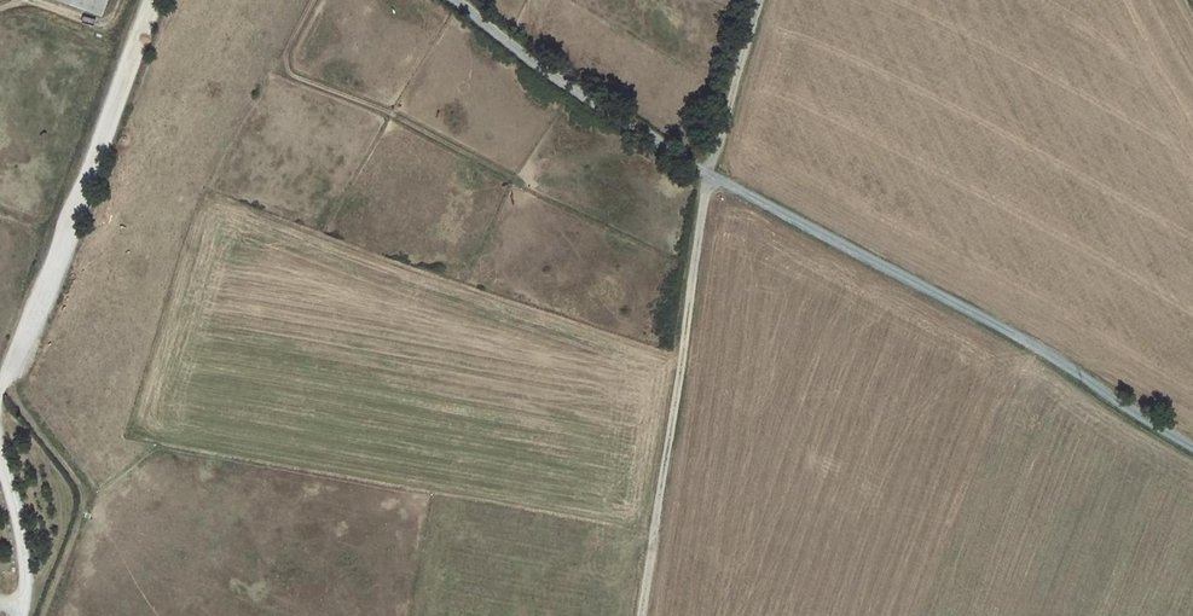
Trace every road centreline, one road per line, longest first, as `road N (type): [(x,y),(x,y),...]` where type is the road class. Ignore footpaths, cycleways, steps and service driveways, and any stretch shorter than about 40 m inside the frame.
road 1 (track): [(1192,442),(973,306),(711,174)]
road 2 (track): [(711,174),(644,615)]
road 3 (track): [(149,0),(0,389)]
road 4 (track): [(711,174),(564,81),(456,0)]
road 5 (track): [(756,0),(711,174)]
road 6 (track): [(0,456),(25,569),(19,615)]

